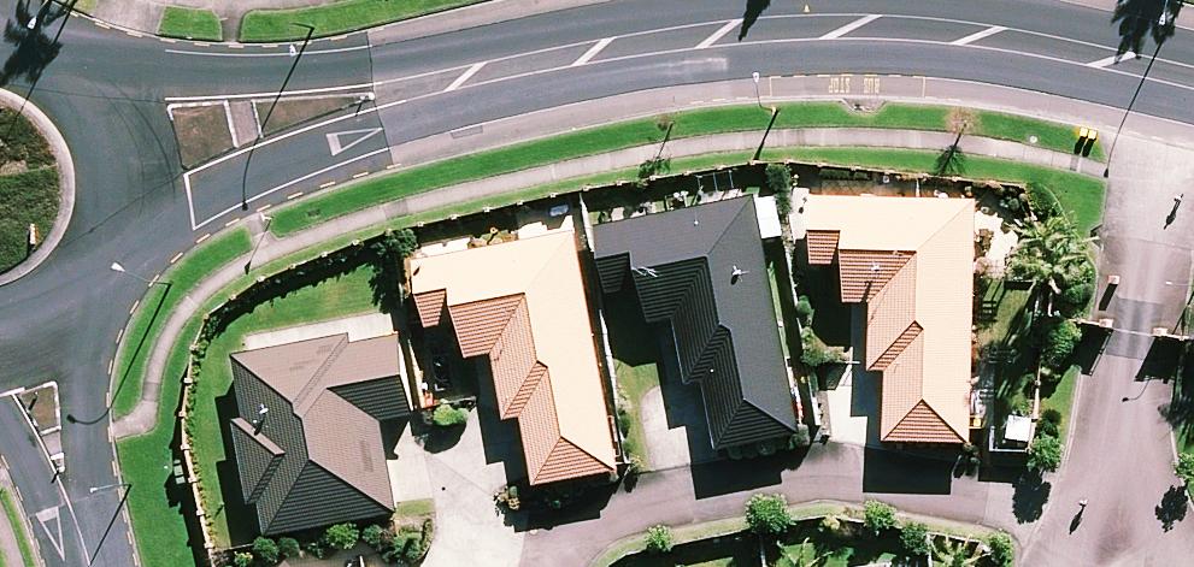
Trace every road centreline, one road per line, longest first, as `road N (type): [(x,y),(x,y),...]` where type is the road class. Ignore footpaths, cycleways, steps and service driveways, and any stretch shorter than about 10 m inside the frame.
road 1 (tertiary): [(132,162),(455,74),(801,27),(924,31),(1162,71)]
road 2 (residential): [(547,566),(548,530),(587,511),(914,477),(1124,527)]
road 3 (residential): [(1124,527),(1162,71)]
road 4 (residential): [(22,336),(91,566)]
road 5 (tertiary): [(132,162),(133,205),(102,282),(71,312),(22,336)]
road 6 (tertiary): [(0,35),(75,66),(121,126),(132,162)]

